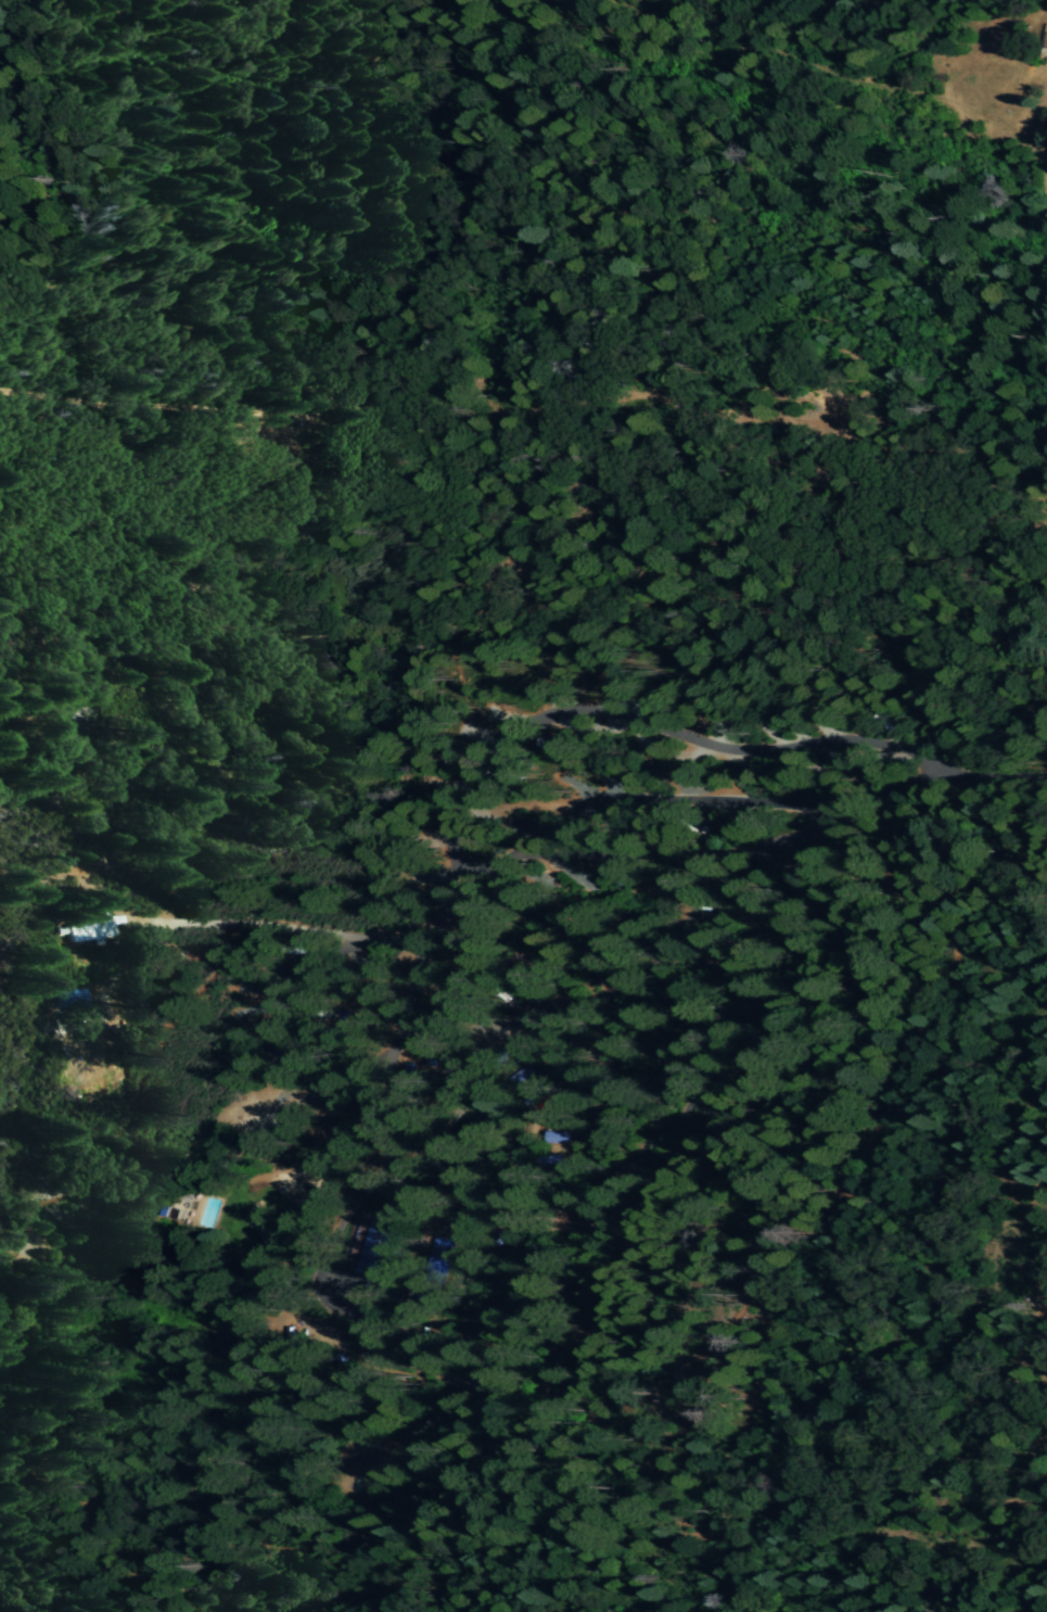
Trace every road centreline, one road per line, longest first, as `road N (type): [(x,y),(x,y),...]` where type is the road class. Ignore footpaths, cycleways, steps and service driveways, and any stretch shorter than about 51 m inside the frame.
road 1 (track): [(0,383),(340,419)]

